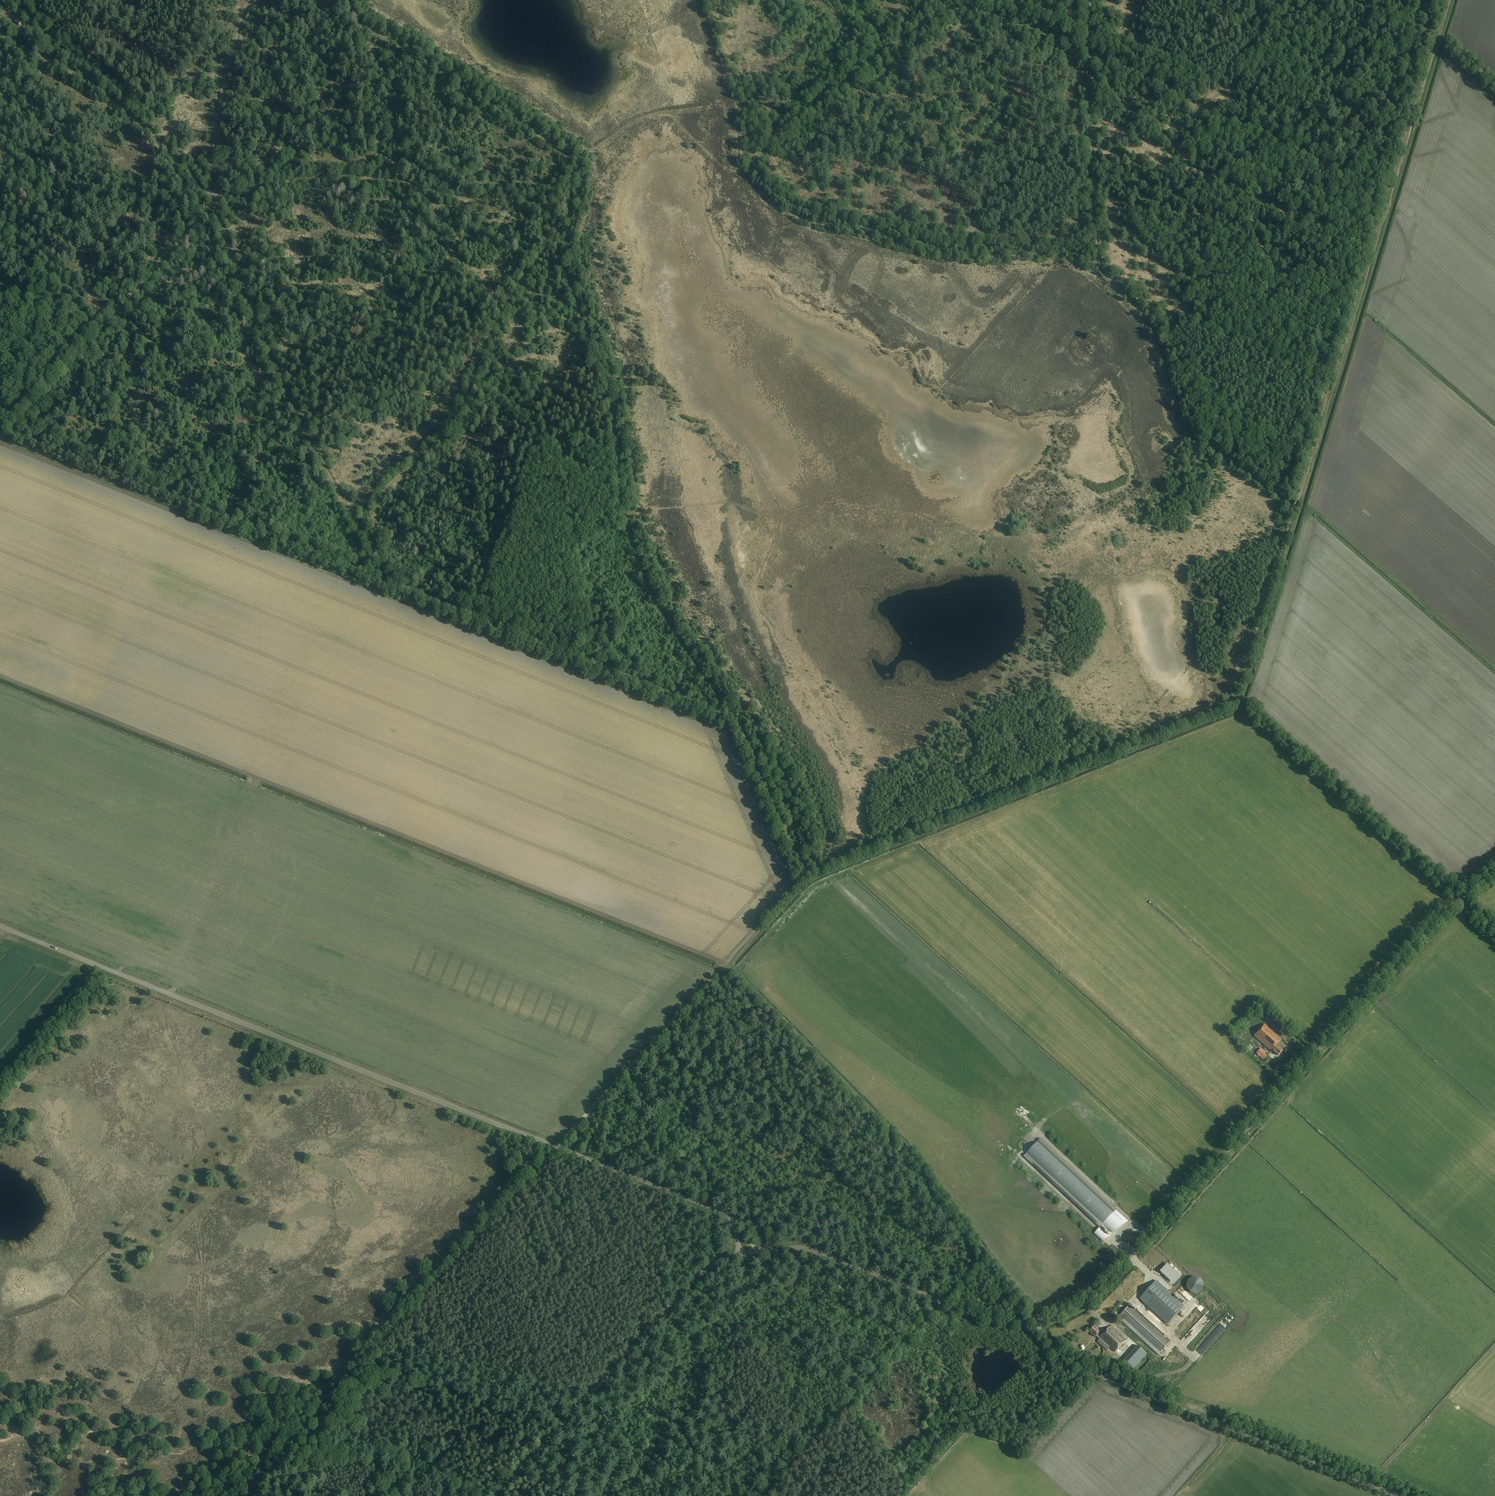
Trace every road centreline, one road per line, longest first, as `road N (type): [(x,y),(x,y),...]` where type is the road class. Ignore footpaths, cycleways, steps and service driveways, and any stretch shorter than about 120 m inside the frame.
road 1 (track): [(736,720),(658,606),(627,531),(609,395),(569,284),(570,160),(369,29),(343,0)]
road 2 (unclassified): [(741,1254),(734,1222),(716,1209),(0,926)]
road 3 (track): [(736,720),(0,428)]
road 4 (track): [(303,1427),(805,874)]
road 5 (track): [(727,961),(894,1136),(984,1252),(761,1495)]
road 6 (track): [(386,579),(268,348),(217,200),(70,65),(0,32)]
road 7 (track): [(10,432),(217,200),(300,175),(362,172),(491,195),(569,191)]
road 8 (unclassified): [(1036,1320),(1077,1306),(1104,1286),(1436,920),(1494,874)]
road 9 (track): [(1092,0),(1098,265),(1150,325),(1184,424),(1294,507)]
road 10 (track): [(698,0),(739,71),(755,167),(778,199),(917,238),(1063,249),(1098,265)]
road 11 (track): [(1391,191),(1039,27),(938,0)]
road 12 (track): [(805,874),(1235,694)]
road 13 (unclassified): [(1398,1495),(1080,1366),(1036,1320)]
road 14 (track): [(370,542),(384,494),(455,420),(500,320),(566,228)]
road 15 (unclassified): [(496,1495),(702,1273),(741,1254)]
road 16 (track): [(1391,191),(1294,507)]
road 17 (unclassified): [(1036,1320),(974,1314),(810,1249),(741,1254)]
road 18 (track): [(1235,694),(1461,899)]
road 19 (track): [(750,163),(840,76),(953,3)]
road 20 (track): [(1494,92),(1437,42),(1391,191)]
road 21 (track): [(213,195),(218,115),(248,0)]
road 22 (track): [(1294,507),(1235,694)]
road 23 (track): [(712,1208),(668,1025)]
road 24 (track): [(303,1427),(468,1495)]
road 25 (track): [(805,874),(736,720)]
road 26 (track): [(0,227),(101,329)]

